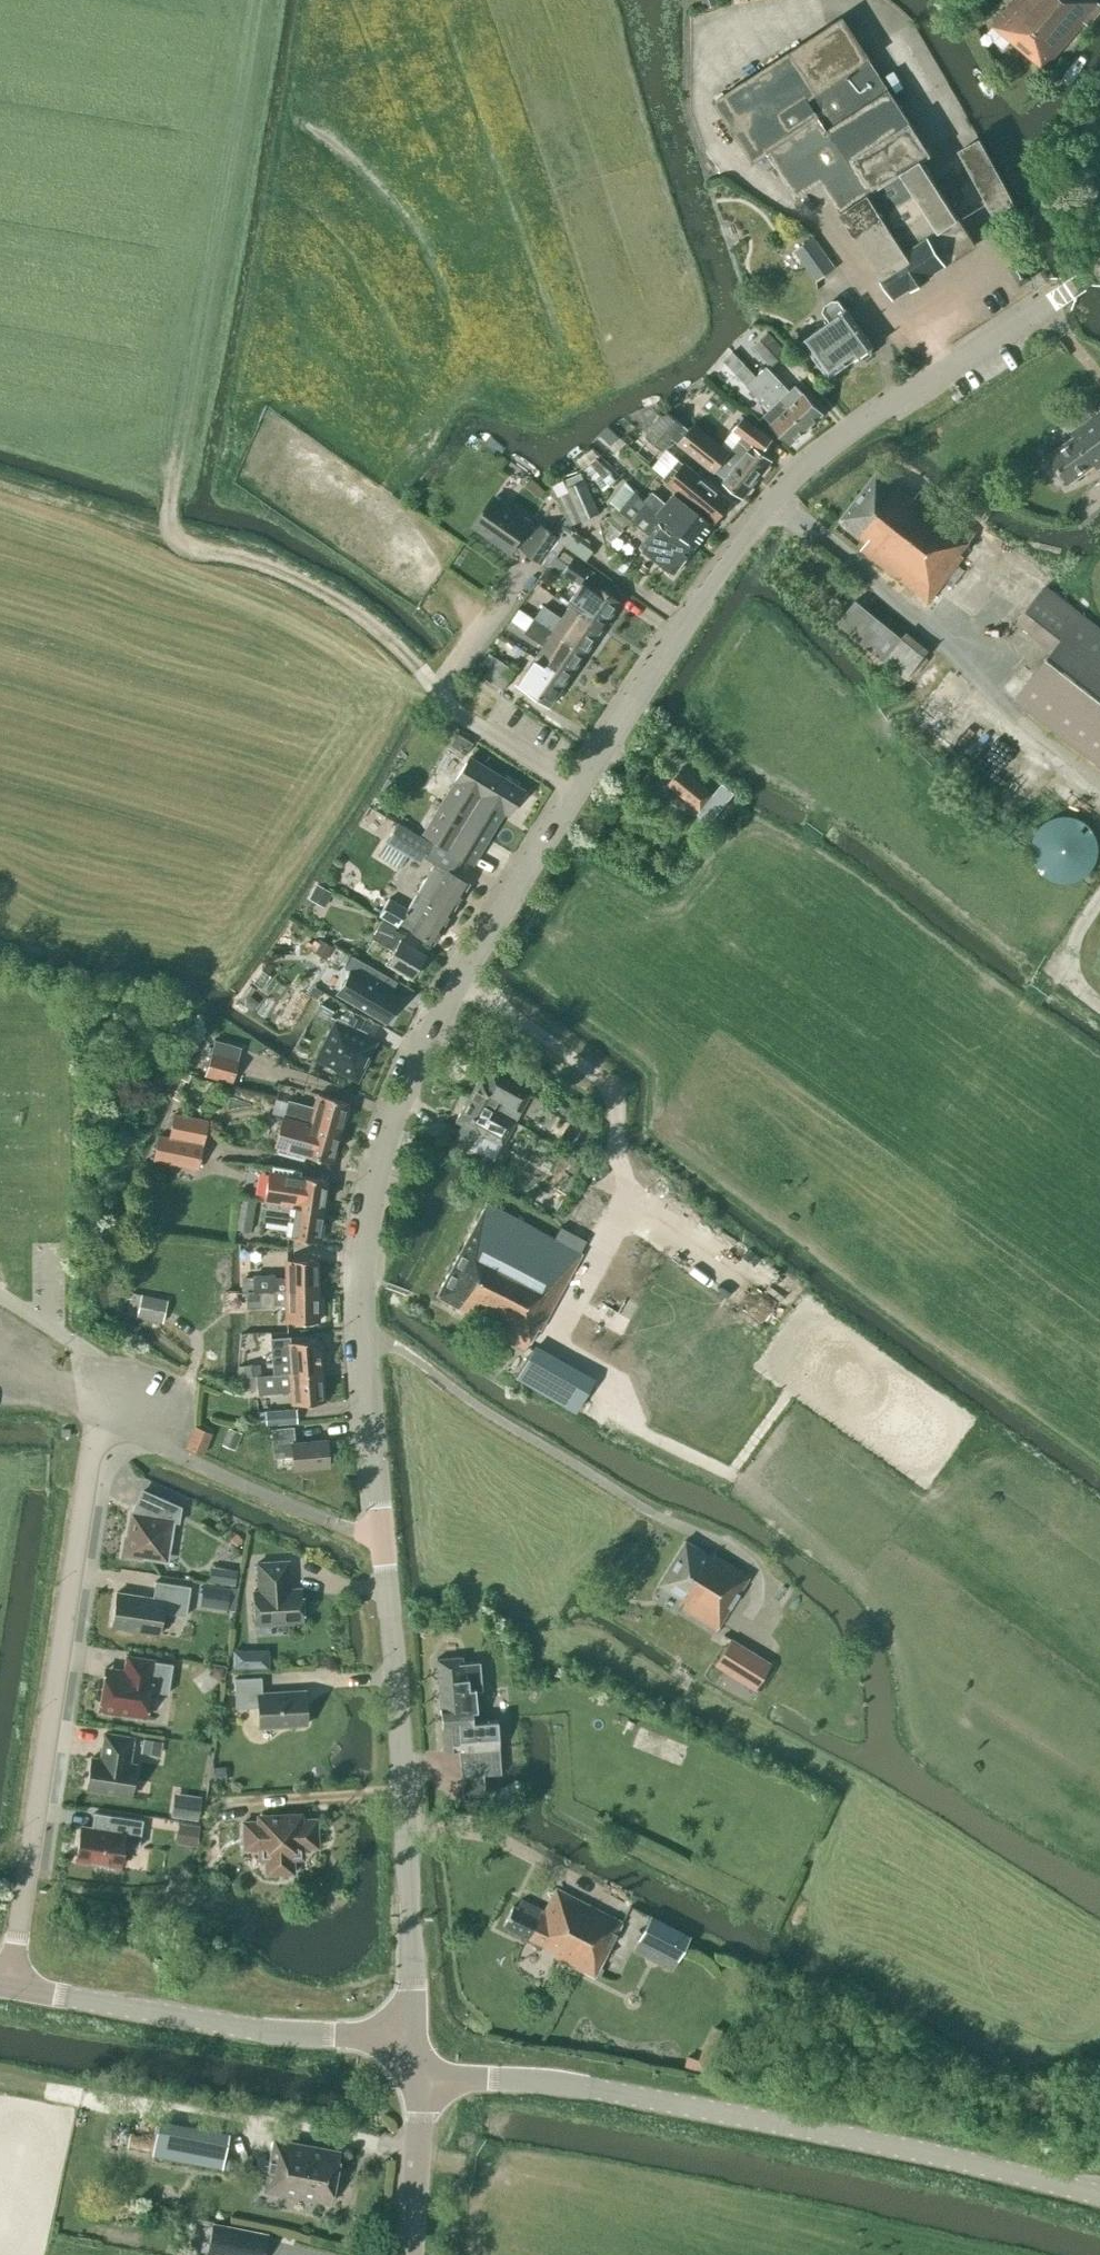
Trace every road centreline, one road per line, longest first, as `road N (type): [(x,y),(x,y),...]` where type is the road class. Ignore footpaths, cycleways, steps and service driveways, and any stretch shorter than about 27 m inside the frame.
road 1 (tertiary): [(416,2034),(364,1329),(368,1234),(395,1113),(462,981),(710,588),(776,499),(857,427),(1099,267)]
road 2 (track): [(580,793),(460,712),(317,587),(168,535),(170,409),(229,0)]
road 3 (track): [(563,1336),(595,1375),(606,1410),(752,1486),(872,1596),(898,1647),(922,1749),(937,1766),(1099,1864)]
road 4 (secondary): [(1099,2196),(937,2153),(590,2088),(419,2080)]
road 5 (residential): [(10,1988),(97,1418)]
road 6 (secondary): [(416,2034),(279,2033),(10,1988)]
road 7 (track): [(168,535),(0,484)]
road 8 (tertiary): [(412,2254),(419,2080)]
road 9 (track): [(1099,884),(1069,959),(1073,981),(1099,1007)]

